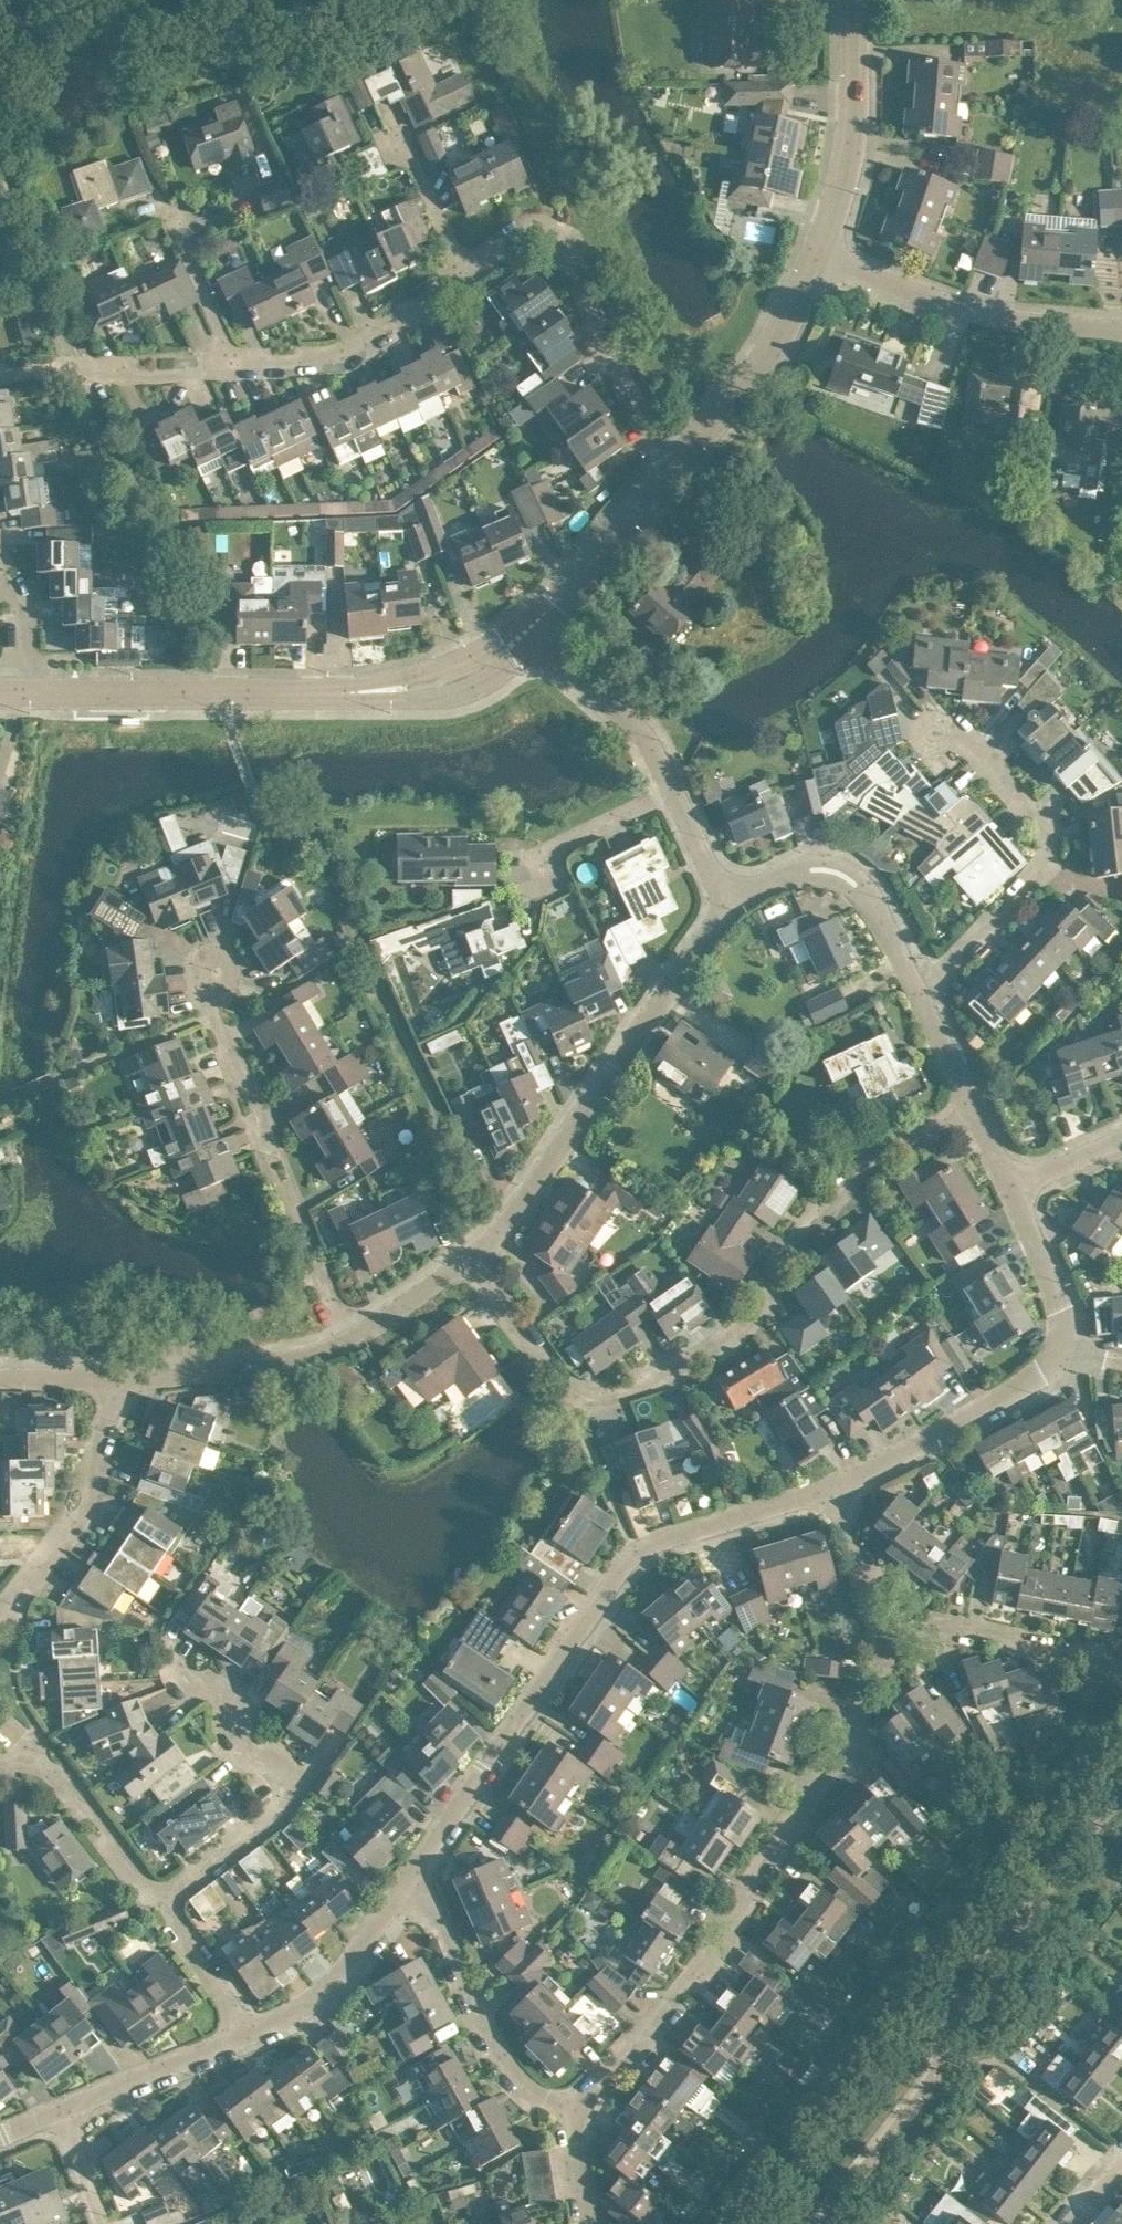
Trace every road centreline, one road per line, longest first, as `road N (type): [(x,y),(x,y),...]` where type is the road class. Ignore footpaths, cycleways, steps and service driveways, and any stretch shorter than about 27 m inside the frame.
road 1 (residential): [(473,1251),(584,1396),(599,1401),(685,1368),(743,1316),(805,1210),(973,1104)]
road 2 (residential): [(836,1490),(649,1545),(625,1561),(418,1873)]
road 3 (residential): [(569,2116),(726,1930),(788,1832),(881,1673),(883,1621)]
road 4 (unclassified): [(20,699),(421,690),(467,681),(525,635)]
road 5 (residential): [(473,1251),(552,1154),(726,905)]
road 6 (residential): [(348,1347),(212,1017),(214,976)]
road 7 (residential): [(922,994),(1043,867),(1050,847),(1044,826),(971,745),(939,735)]
road 8 (residential): [(666,470),(558,233),(525,232),(473,268)]
road 9 (residential): [(812,259),(954,311),(1121,331)]
road 10 (residential): [(163,1901),(286,1804),(239,1716),(195,1687)]
road 11 (residential): [(569,2116),(531,2092),(492,2046),(418,1873)]
road 12 (residential): [(1068,1354),(1047,1376),(836,1490)]
road 13 (residential): [(726,905),(789,875),(849,877),(874,902),(922,994)]
road 14 (unclassified): [(812,259),(854,127),(853,0)]
road 15 (residential): [(0,1606),(76,1520),(117,1381)]
road 16 (residential): [(473,268),(343,354),(240,365)]
road 17 (unclassified): [(666,470),(769,342),(812,259)]
road 18 (residential): [(1121,1670),(883,1621)]
road 19 (residential): [(418,1873),(342,1973),(296,2011),(244,2036)]
road 20 (residential): [(240,365),(0,381)]
road 21 (residential): [(117,1381),(307,1363),(348,1347)]
road 22 (residential): [(163,1901),(59,1778),(44,1767),(0,1764)]
road 23 (residential): [(675,795),(648,742),(578,673),(525,635)]
road 24 (unclassified): [(525,635),(666,470)]
road 25 (residential): [(244,2036),(59,2112)]
road 26 (residential): [(1014,1189),(1068,1323),(1068,1354)]
road 27 (residential): [(240,365),(174,220)]
road 28 (residential): [(244,2036),(229,1998),(163,1901)]
road 29 (residential): [(348,1347),(473,1251)]
road 30 (residential): [(532,860),(675,795)]
road 31 (residential): [(473,268),(406,134)]
road 32 (residential): [(20,699),(22,623),(0,563)]
road 33 (residential): [(883,1621),(836,1490)]
road 34 (residential): [(1014,1189),(1121,1128)]
road 35 (residential): [(922,994),(973,1104)]
road 36 (residential): [(726,905),(675,795)]
road 37 (residential): [(59,2112),(103,2223)]

